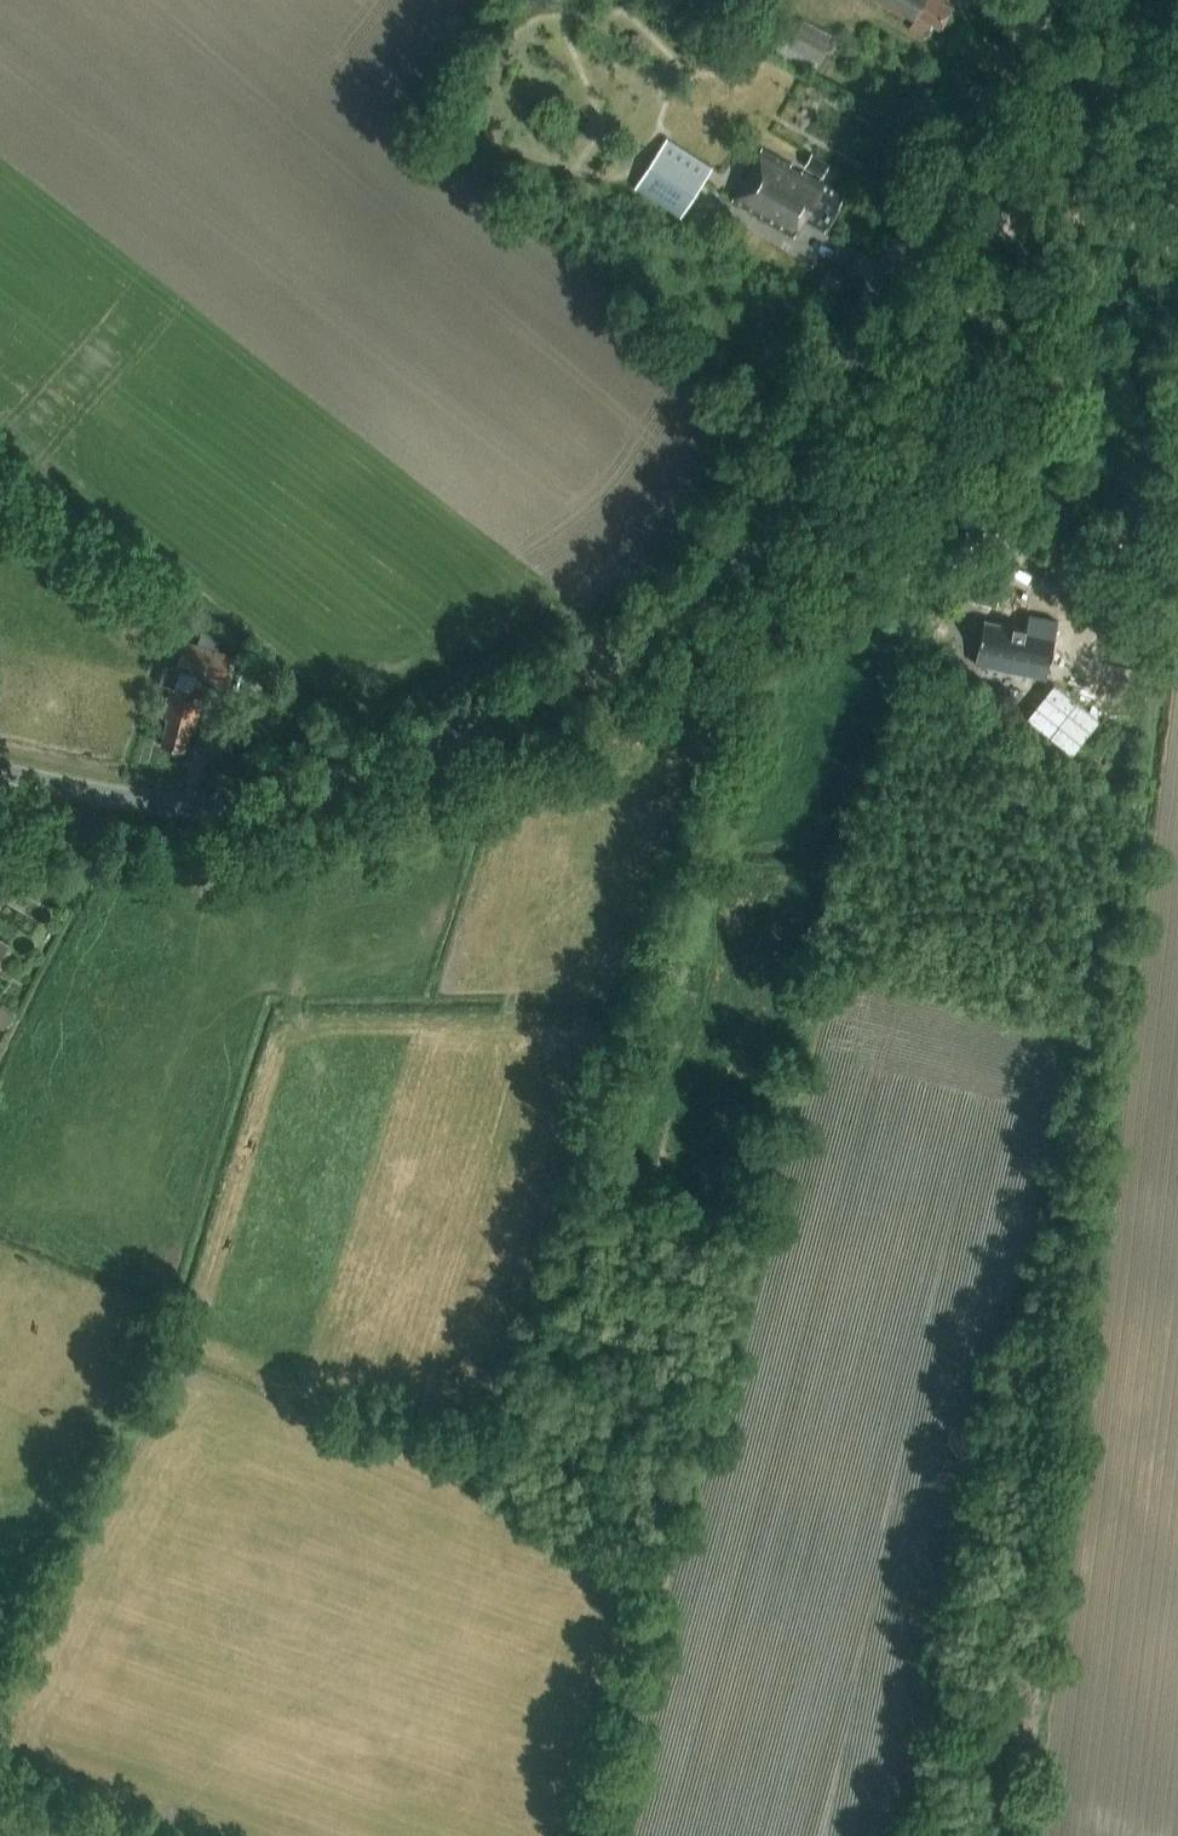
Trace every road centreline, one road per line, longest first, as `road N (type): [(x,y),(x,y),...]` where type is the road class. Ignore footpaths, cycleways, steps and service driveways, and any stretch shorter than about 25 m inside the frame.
road 1 (unclassified): [(530,700),(621,650),(688,596),(733,541),(1048,0)]
road 2 (unclassified): [(530,700),(424,756),(282,797),(134,800),(0,774)]
road 3 (track): [(733,541),(1071,575)]
road 4 (track): [(930,199),(958,210),(1105,211),(1177,253)]

